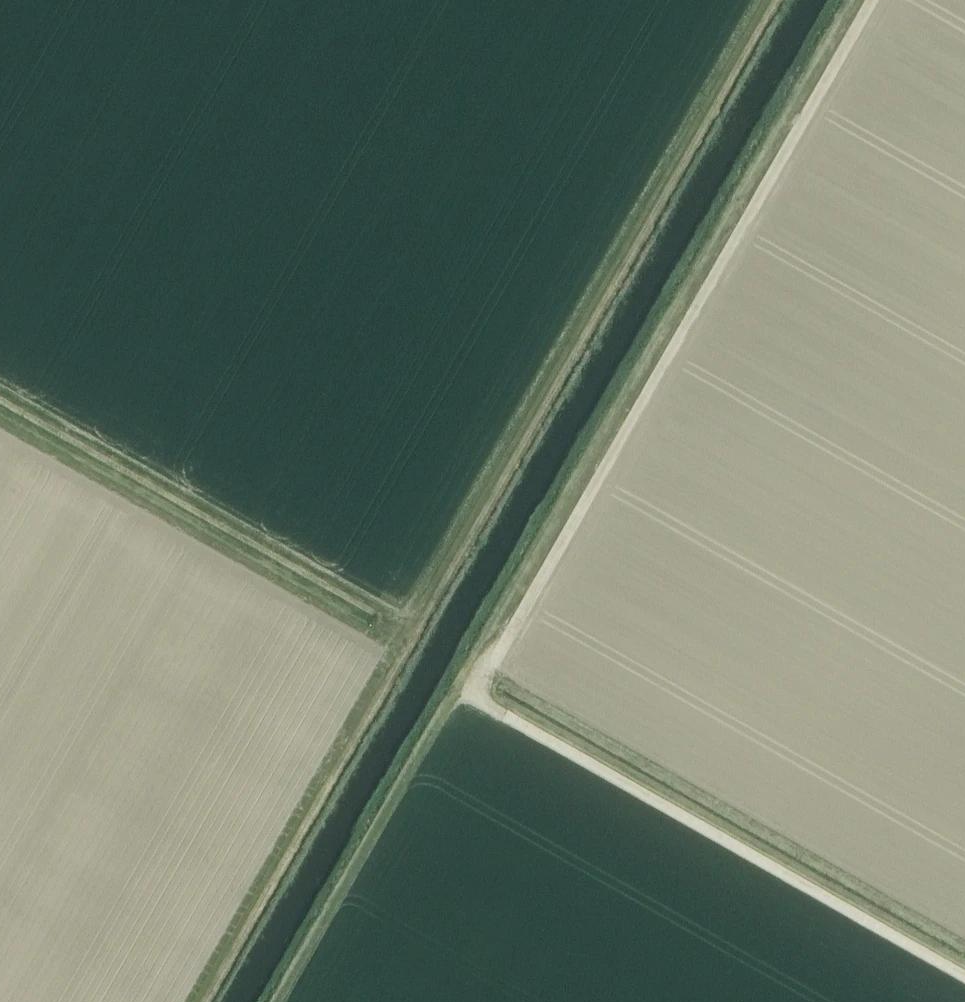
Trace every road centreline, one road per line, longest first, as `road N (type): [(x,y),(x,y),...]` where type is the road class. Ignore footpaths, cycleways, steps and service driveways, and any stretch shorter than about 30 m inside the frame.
road 1 (track): [(964,961),(486,695),(486,633),(849,0)]

